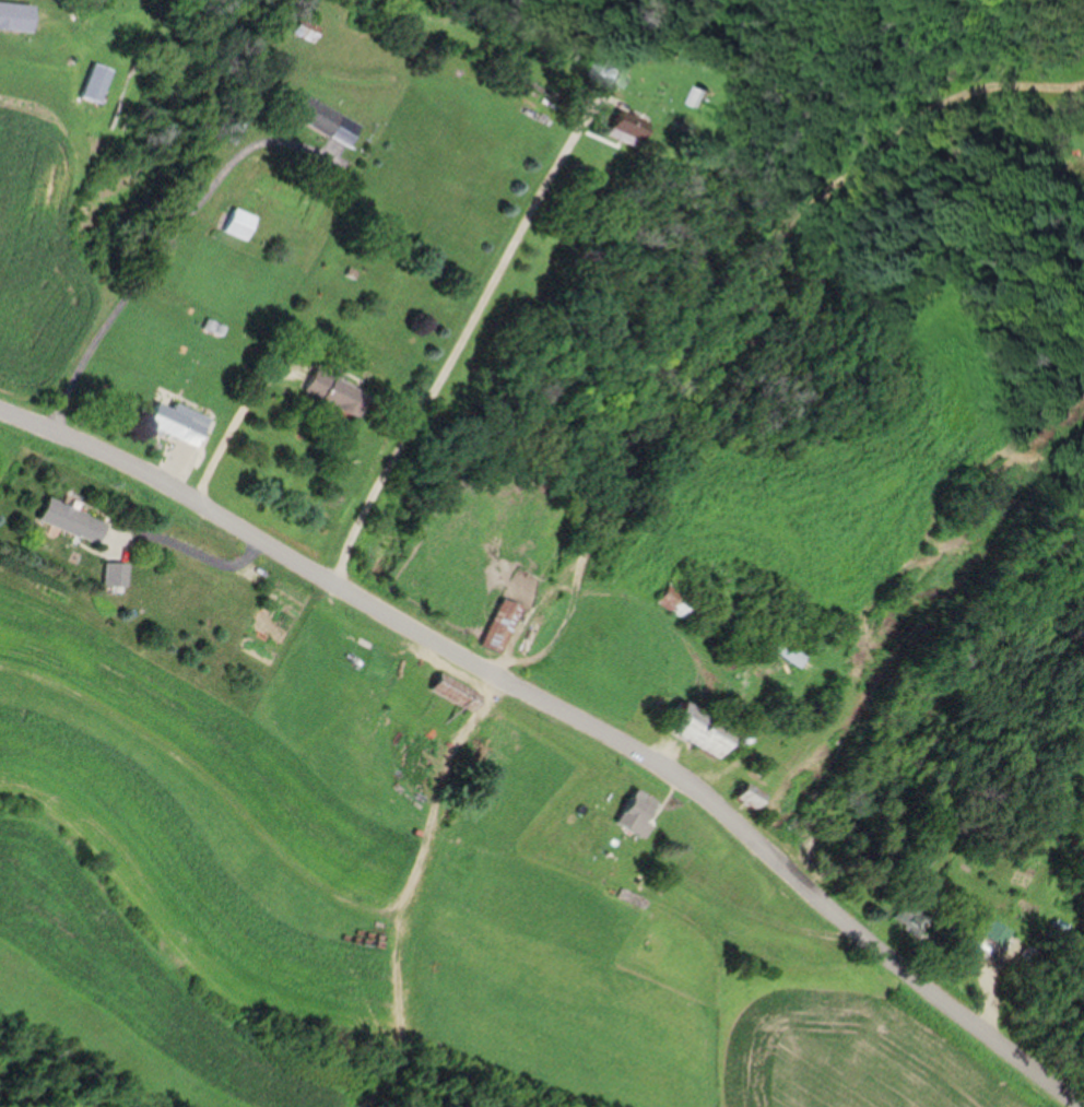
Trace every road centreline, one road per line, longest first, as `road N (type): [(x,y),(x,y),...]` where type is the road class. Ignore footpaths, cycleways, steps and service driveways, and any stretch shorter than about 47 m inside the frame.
road 1 (residential): [(1048,1106),(723,798),(238,517),(0,415)]

